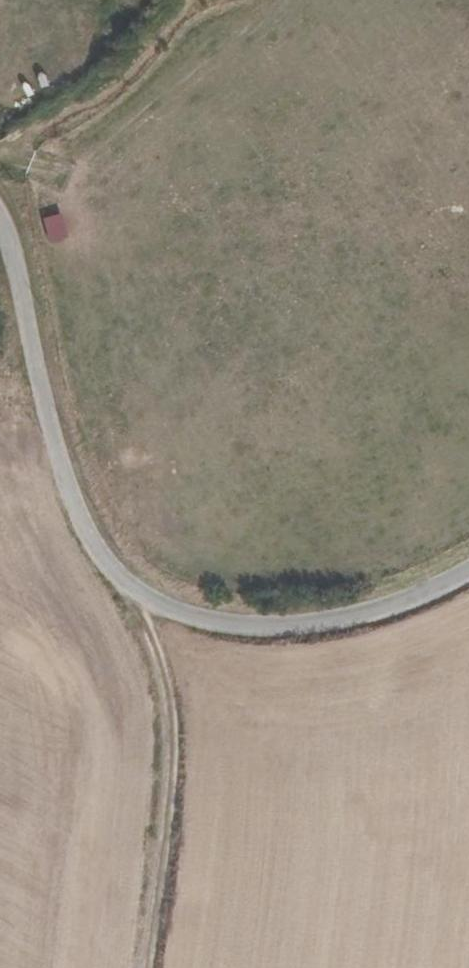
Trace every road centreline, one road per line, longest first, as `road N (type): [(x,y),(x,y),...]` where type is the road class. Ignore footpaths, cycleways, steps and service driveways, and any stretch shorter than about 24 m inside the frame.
road 1 (unclassified): [(468,572),(387,609),(300,625),(191,617),(132,586),(94,543),(62,469),(15,249),(0,217)]
road 2 (track): [(132,586),(173,655),(187,806),(160,967)]
road 3 (track): [(0,155),(126,78),(192,0)]

